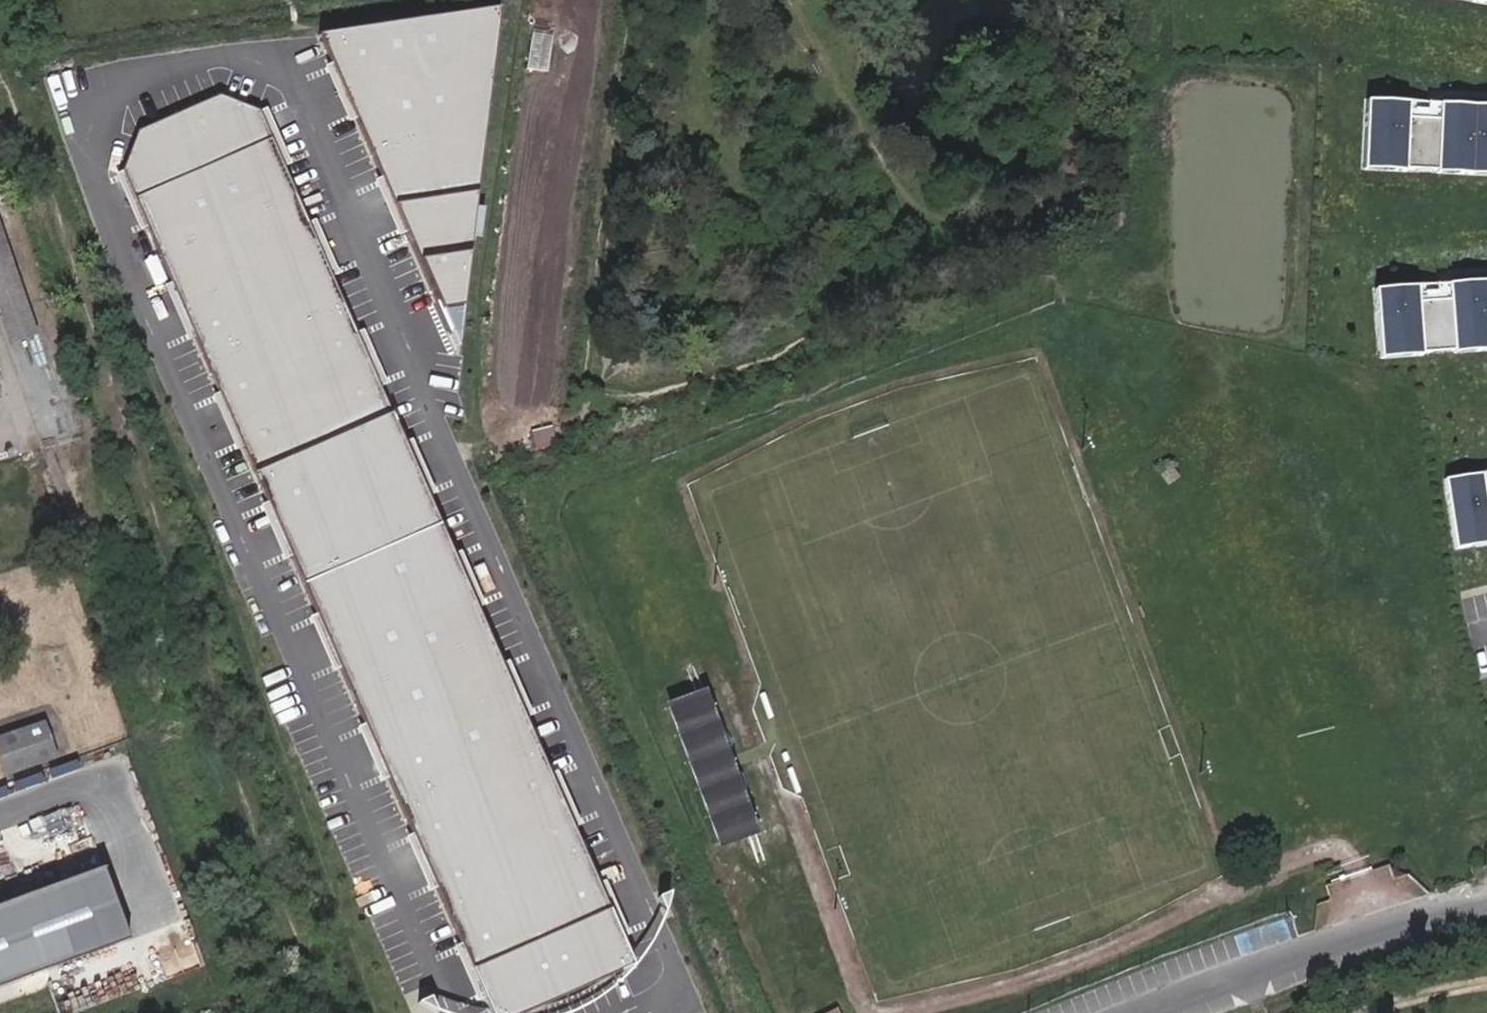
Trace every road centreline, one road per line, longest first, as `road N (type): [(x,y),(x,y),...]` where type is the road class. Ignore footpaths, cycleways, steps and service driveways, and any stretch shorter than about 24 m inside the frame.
road 1 (track): [(0,69),(326,1012)]
road 2 (unclassified): [(1140,1012),(1370,932),(1486,907)]

